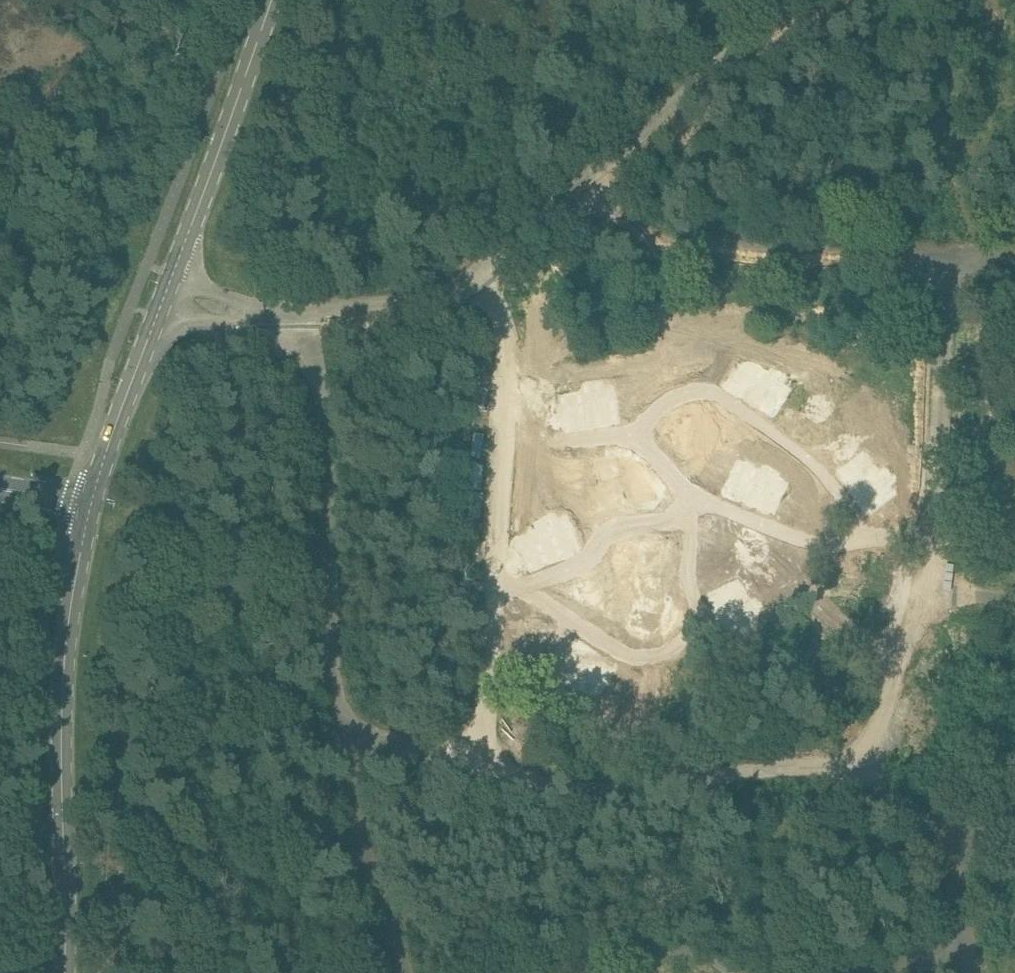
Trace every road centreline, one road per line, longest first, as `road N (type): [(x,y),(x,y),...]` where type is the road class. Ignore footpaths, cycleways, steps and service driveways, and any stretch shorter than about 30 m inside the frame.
road 1 (unclassified): [(938,253),(920,585),(852,770),(764,763),(573,788),(479,762),(501,372),(498,337),(474,274)]
road 2 (tertiary): [(64,972),(68,701),(93,512)]
road 3 (unclassified): [(938,253),(656,242),(603,207),(584,176)]
road 4 (tertiary): [(167,304),(221,165),(269,0)]
road 5 (unclassified): [(584,176),(797,0)]
road 6 (tertiary): [(93,512),(167,304)]
road 7 (unclassified): [(289,307),(430,293),(474,274)]
road 8 (unclassified): [(474,274),(584,176)]
road 9 (unclassified): [(289,307),(167,304)]

